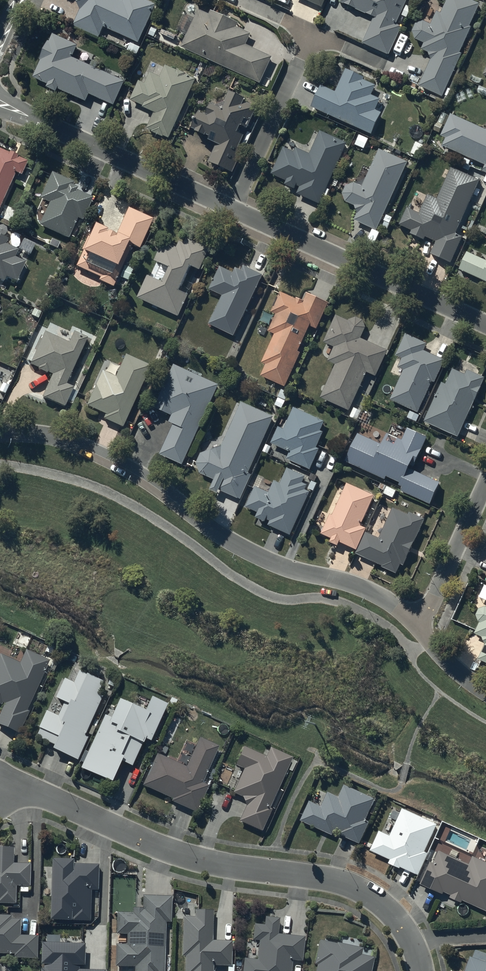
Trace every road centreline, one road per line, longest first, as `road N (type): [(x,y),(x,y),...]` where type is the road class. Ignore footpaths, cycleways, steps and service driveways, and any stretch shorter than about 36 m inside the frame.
road 1 (residential): [(421,970),(398,919),(344,883),(206,861),(50,798),(0,789)]
road 2 (residential): [(0,434),(53,435),(102,450),(164,485),(235,544),(370,591),(415,623)]
road 3 (residential): [(234,209),(485,324)]
road 4 (residential): [(0,104),(234,209)]
road 5 (residential): [(313,33),(234,209)]
road 6 (residential): [(485,485),(415,623)]

